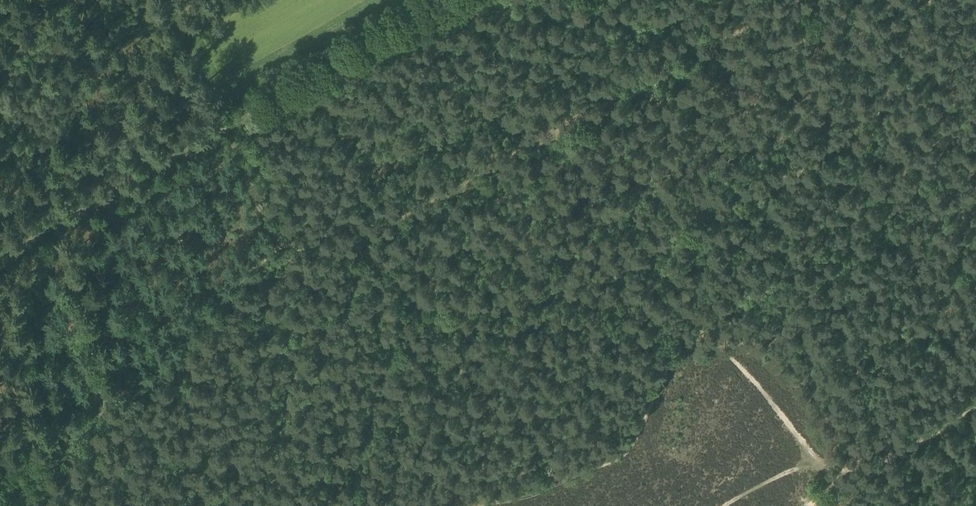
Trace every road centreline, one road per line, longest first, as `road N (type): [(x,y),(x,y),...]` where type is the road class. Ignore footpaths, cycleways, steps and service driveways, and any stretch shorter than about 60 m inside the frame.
road 1 (track): [(15,505),(283,246),(358,246)]
road 2 (track): [(229,114),(0,246)]
road 3 (track): [(229,114),(171,0)]

